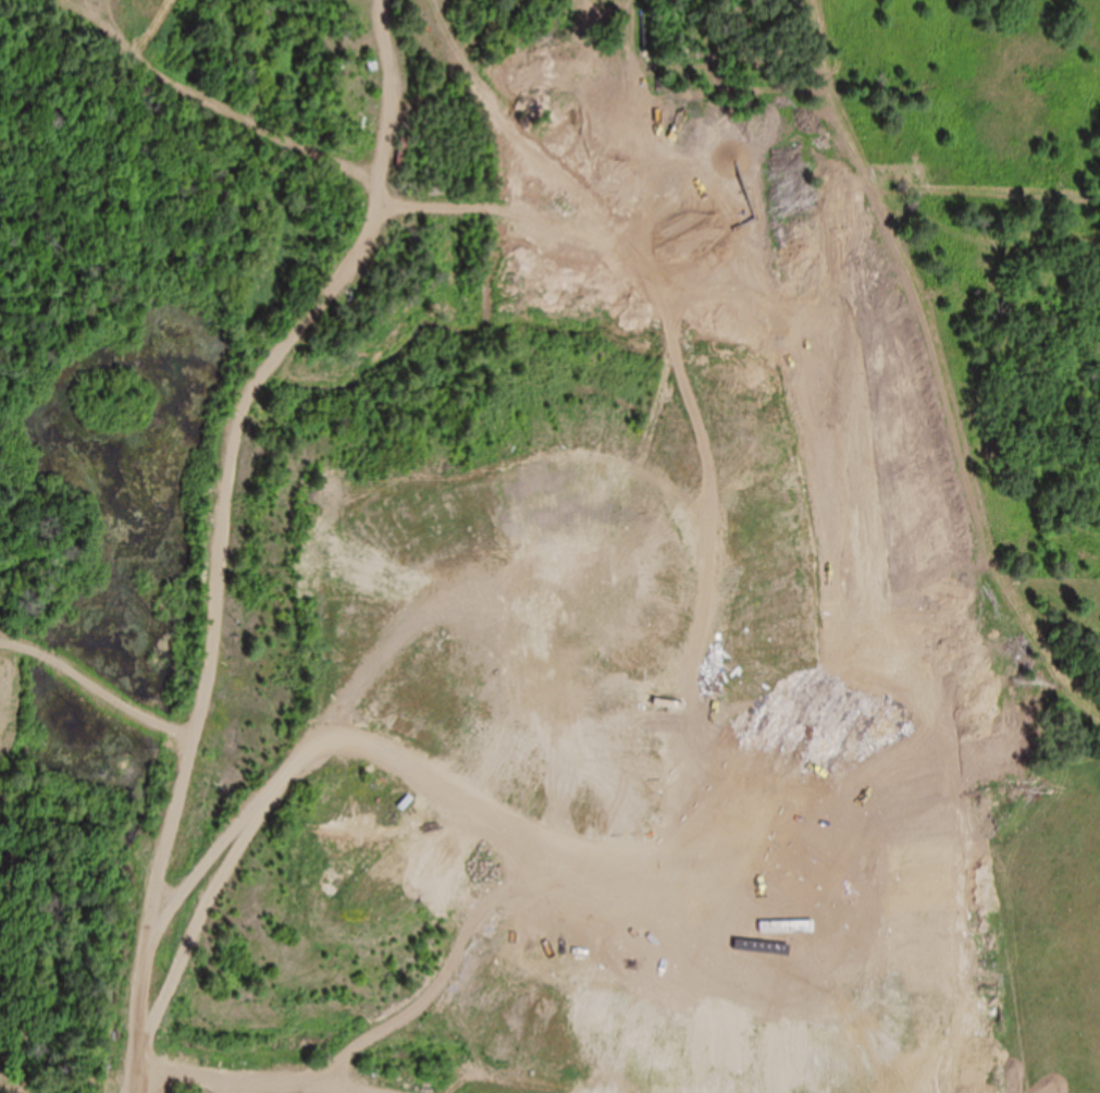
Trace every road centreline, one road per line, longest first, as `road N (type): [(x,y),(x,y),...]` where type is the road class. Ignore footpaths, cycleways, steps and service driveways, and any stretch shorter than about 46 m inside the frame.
road 1 (residential): [(168,1092),(251,384),(383,193),(379,0)]

